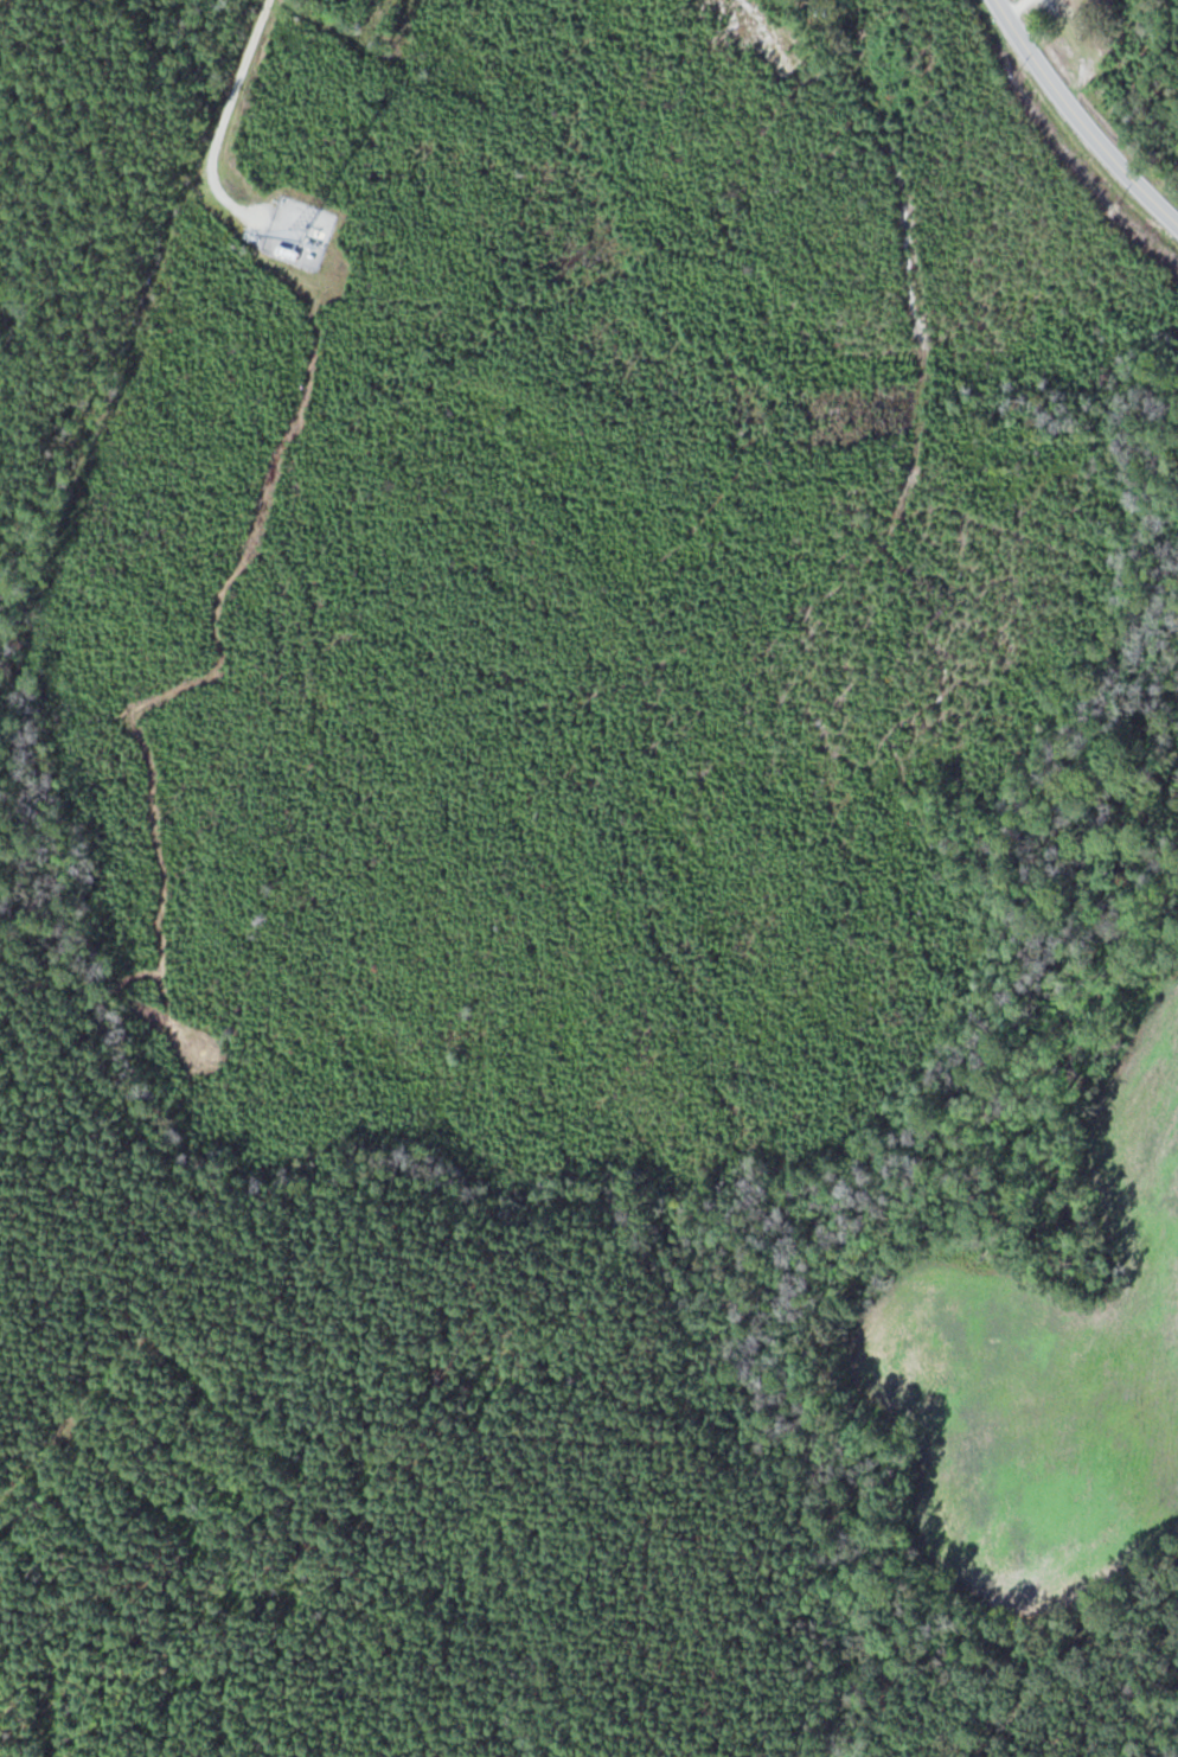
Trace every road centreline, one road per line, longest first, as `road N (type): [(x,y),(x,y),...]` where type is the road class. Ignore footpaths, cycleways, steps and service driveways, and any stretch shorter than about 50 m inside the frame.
road 1 (secondary): [(999,0),(1044,72),(1177,224)]

